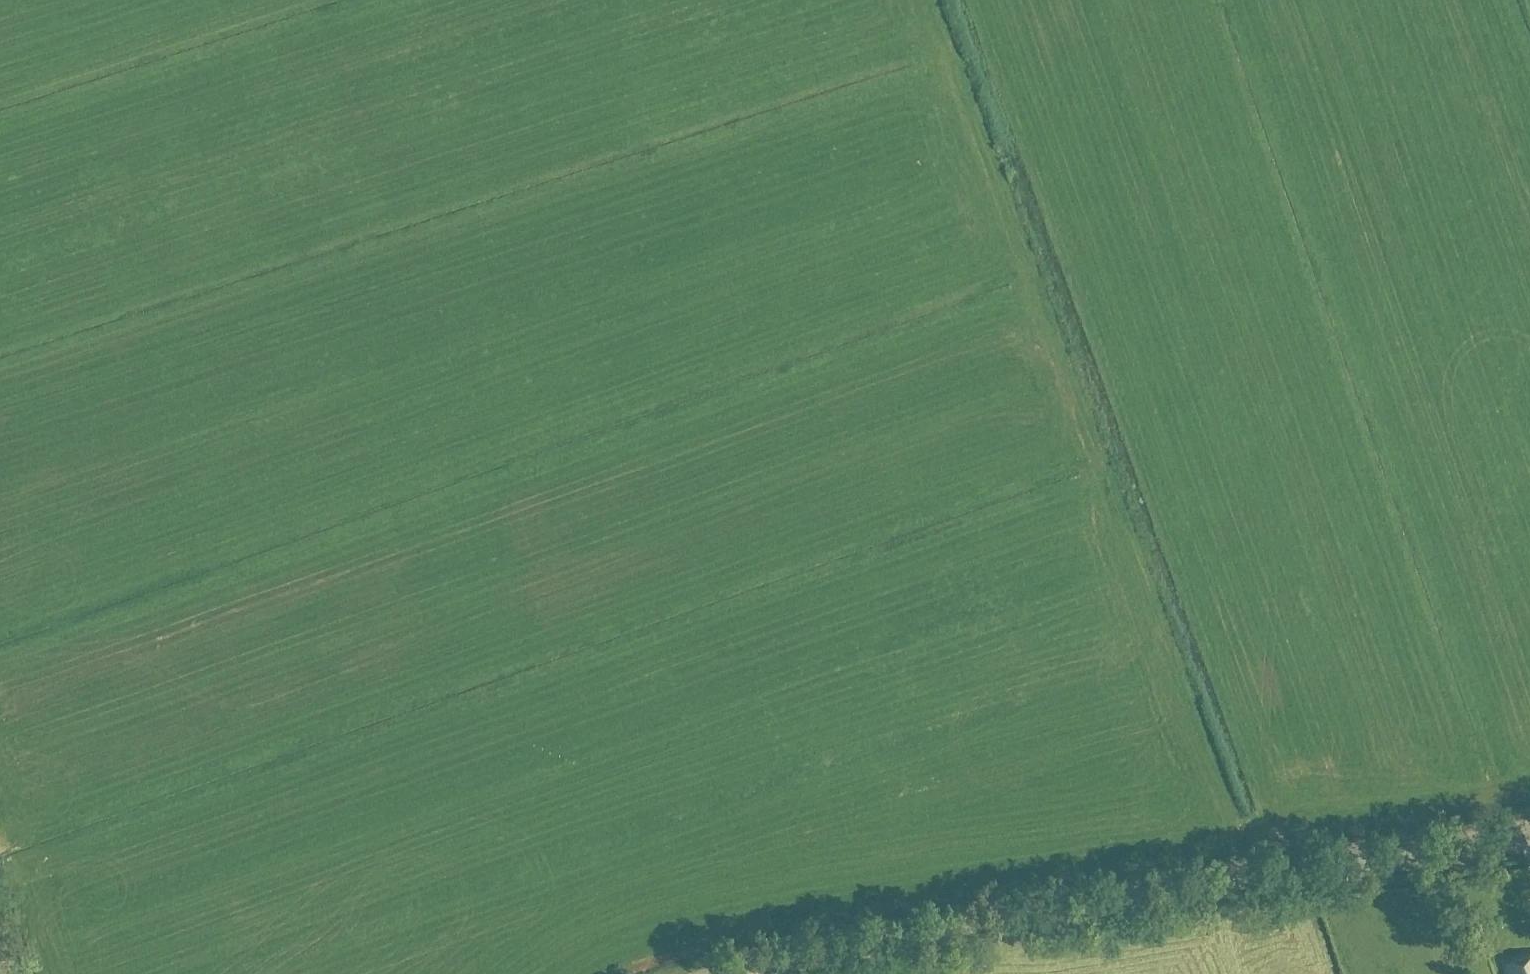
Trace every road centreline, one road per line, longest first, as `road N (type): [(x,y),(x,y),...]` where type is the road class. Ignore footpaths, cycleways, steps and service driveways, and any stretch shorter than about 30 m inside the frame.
road 1 (residential): [(712,973),(1529,833)]

